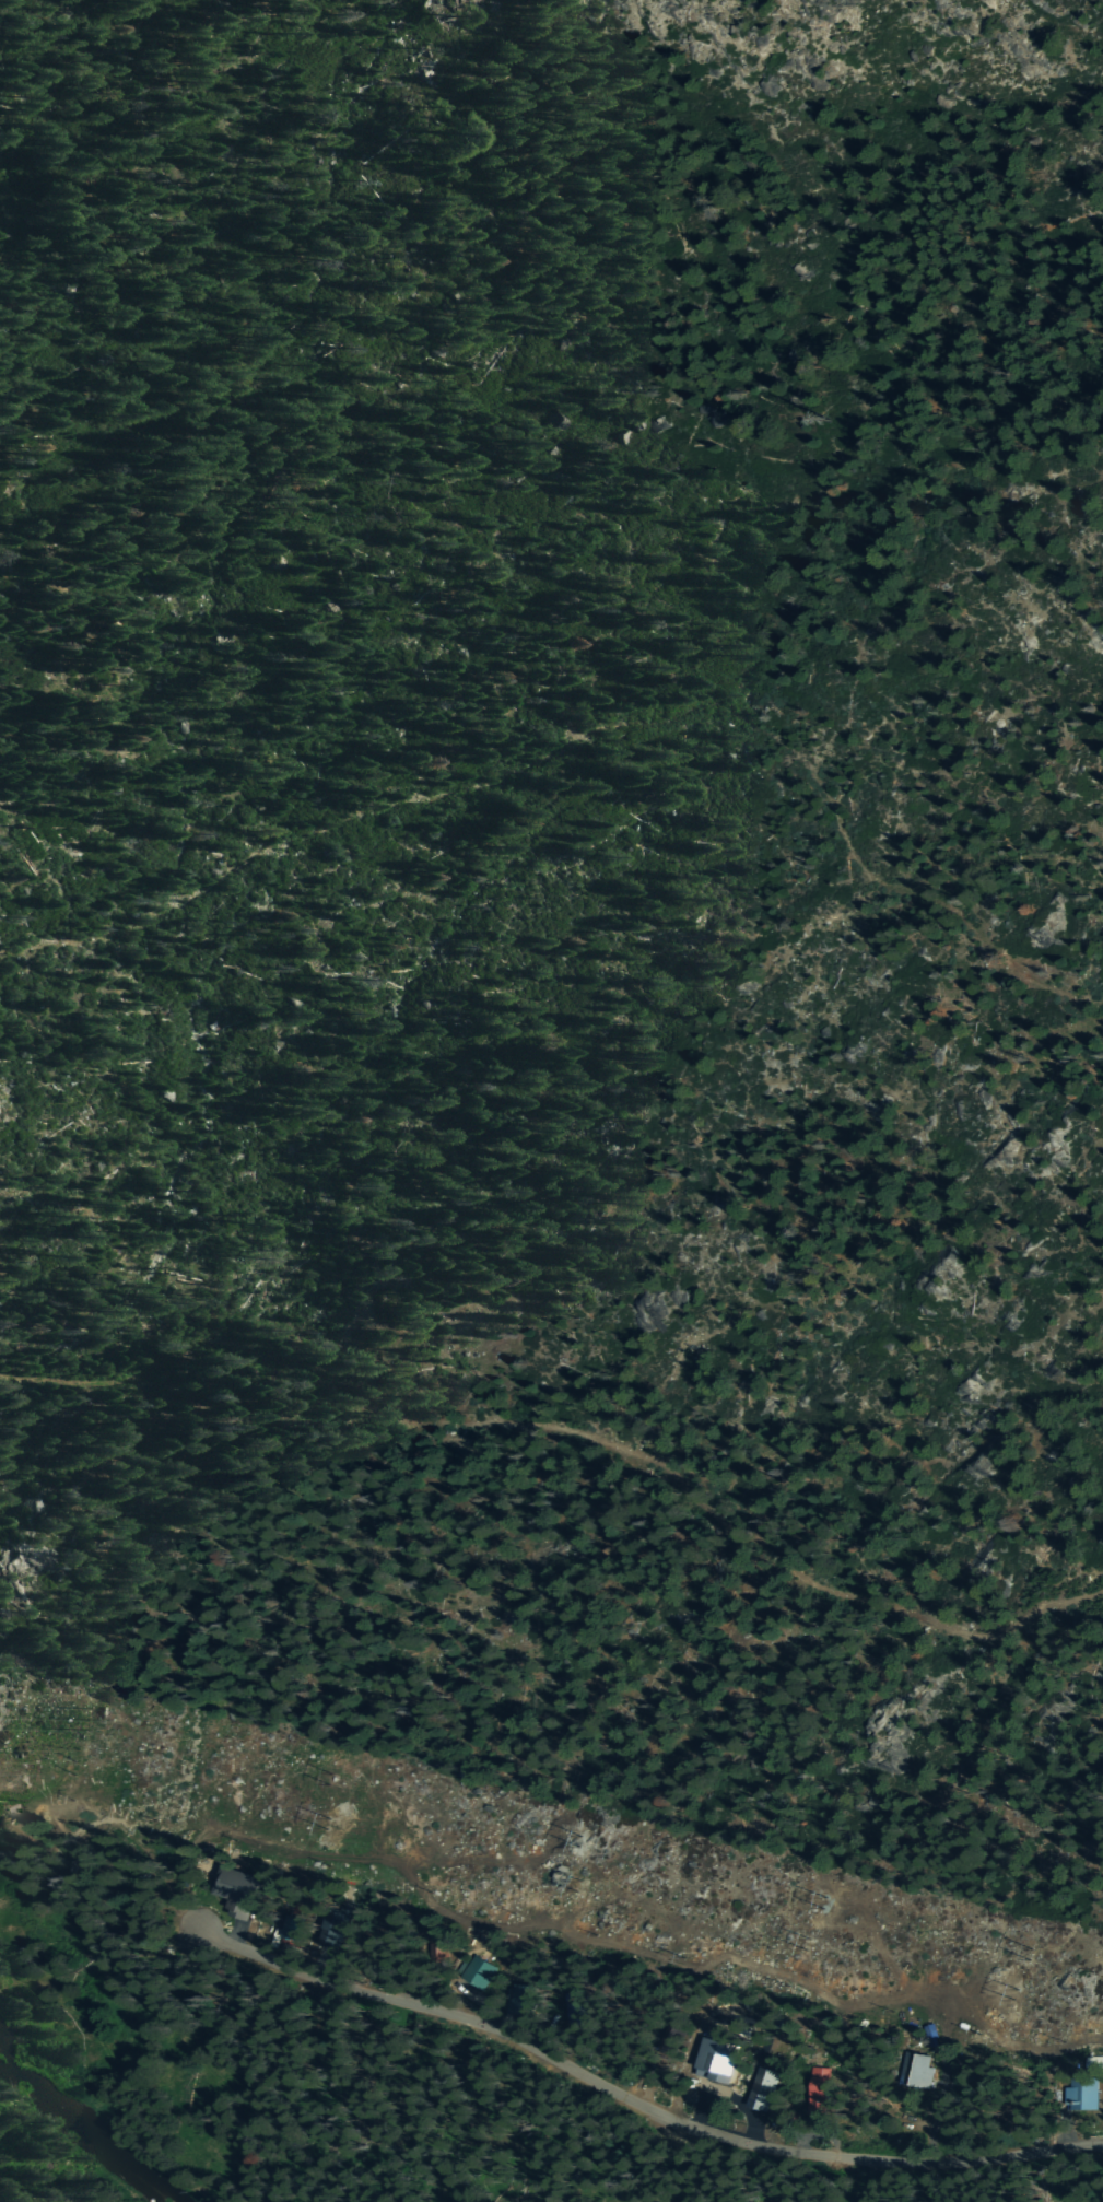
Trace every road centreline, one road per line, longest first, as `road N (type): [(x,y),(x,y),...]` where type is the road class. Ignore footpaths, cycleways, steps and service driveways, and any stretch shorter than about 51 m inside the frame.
road 1 (residential): [(1102,2148),(872,2163),(735,2145),(669,2121),(497,2031),(342,1991),(197,1931)]

